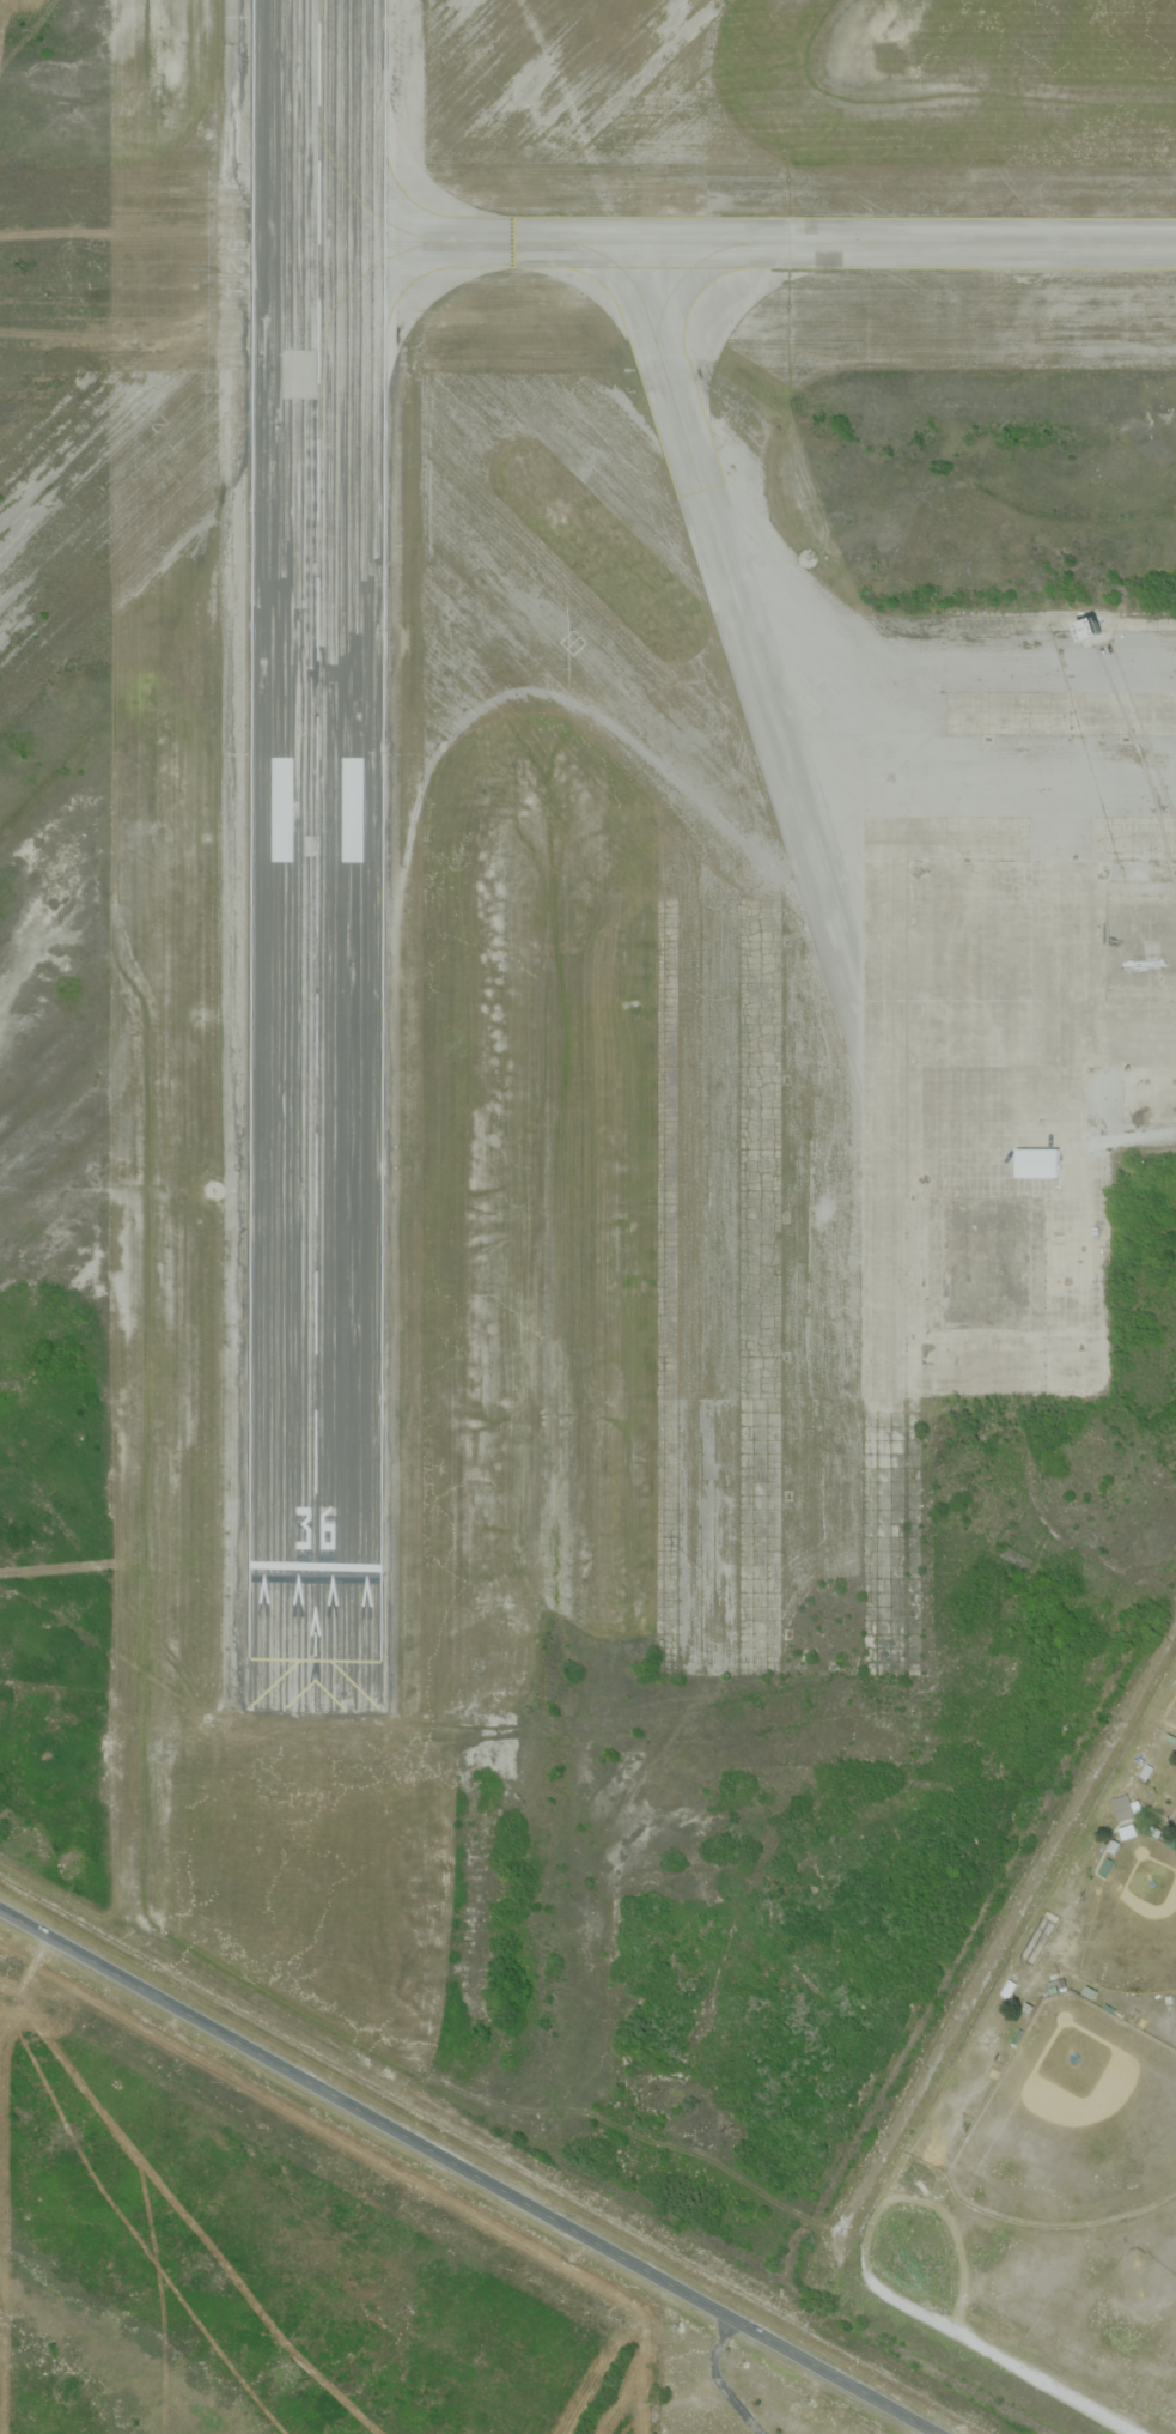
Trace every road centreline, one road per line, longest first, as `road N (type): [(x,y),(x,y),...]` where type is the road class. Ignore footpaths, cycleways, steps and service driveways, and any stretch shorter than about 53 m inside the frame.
road 1 (secondary): [(934,2433),(0,1911)]

